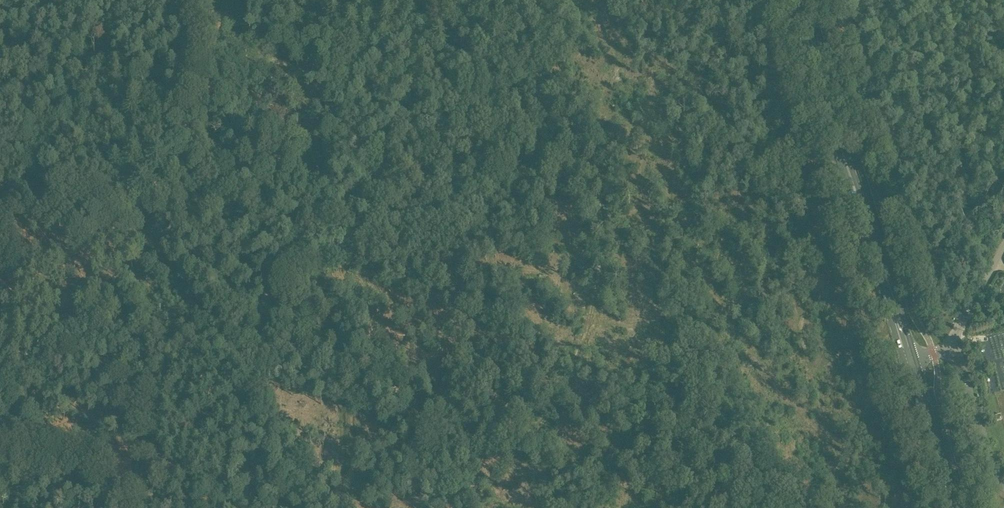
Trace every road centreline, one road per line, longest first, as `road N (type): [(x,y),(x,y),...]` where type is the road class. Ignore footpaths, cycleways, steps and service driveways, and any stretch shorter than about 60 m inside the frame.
road 1 (track): [(474,507),(548,415),(587,330),(601,234),(583,141),(525,59),(468,26),(427,20),(300,28),(228,17),(200,0)]
road 2 (primary): [(910,361),(796,0)]
road 3 (track): [(195,0),(221,60),(257,76),(284,76),(332,60),(365,24),(373,0)]
road 4 (primary): [(953,507),(910,361)]
road 5 (residential): [(1003,485),(953,347)]

